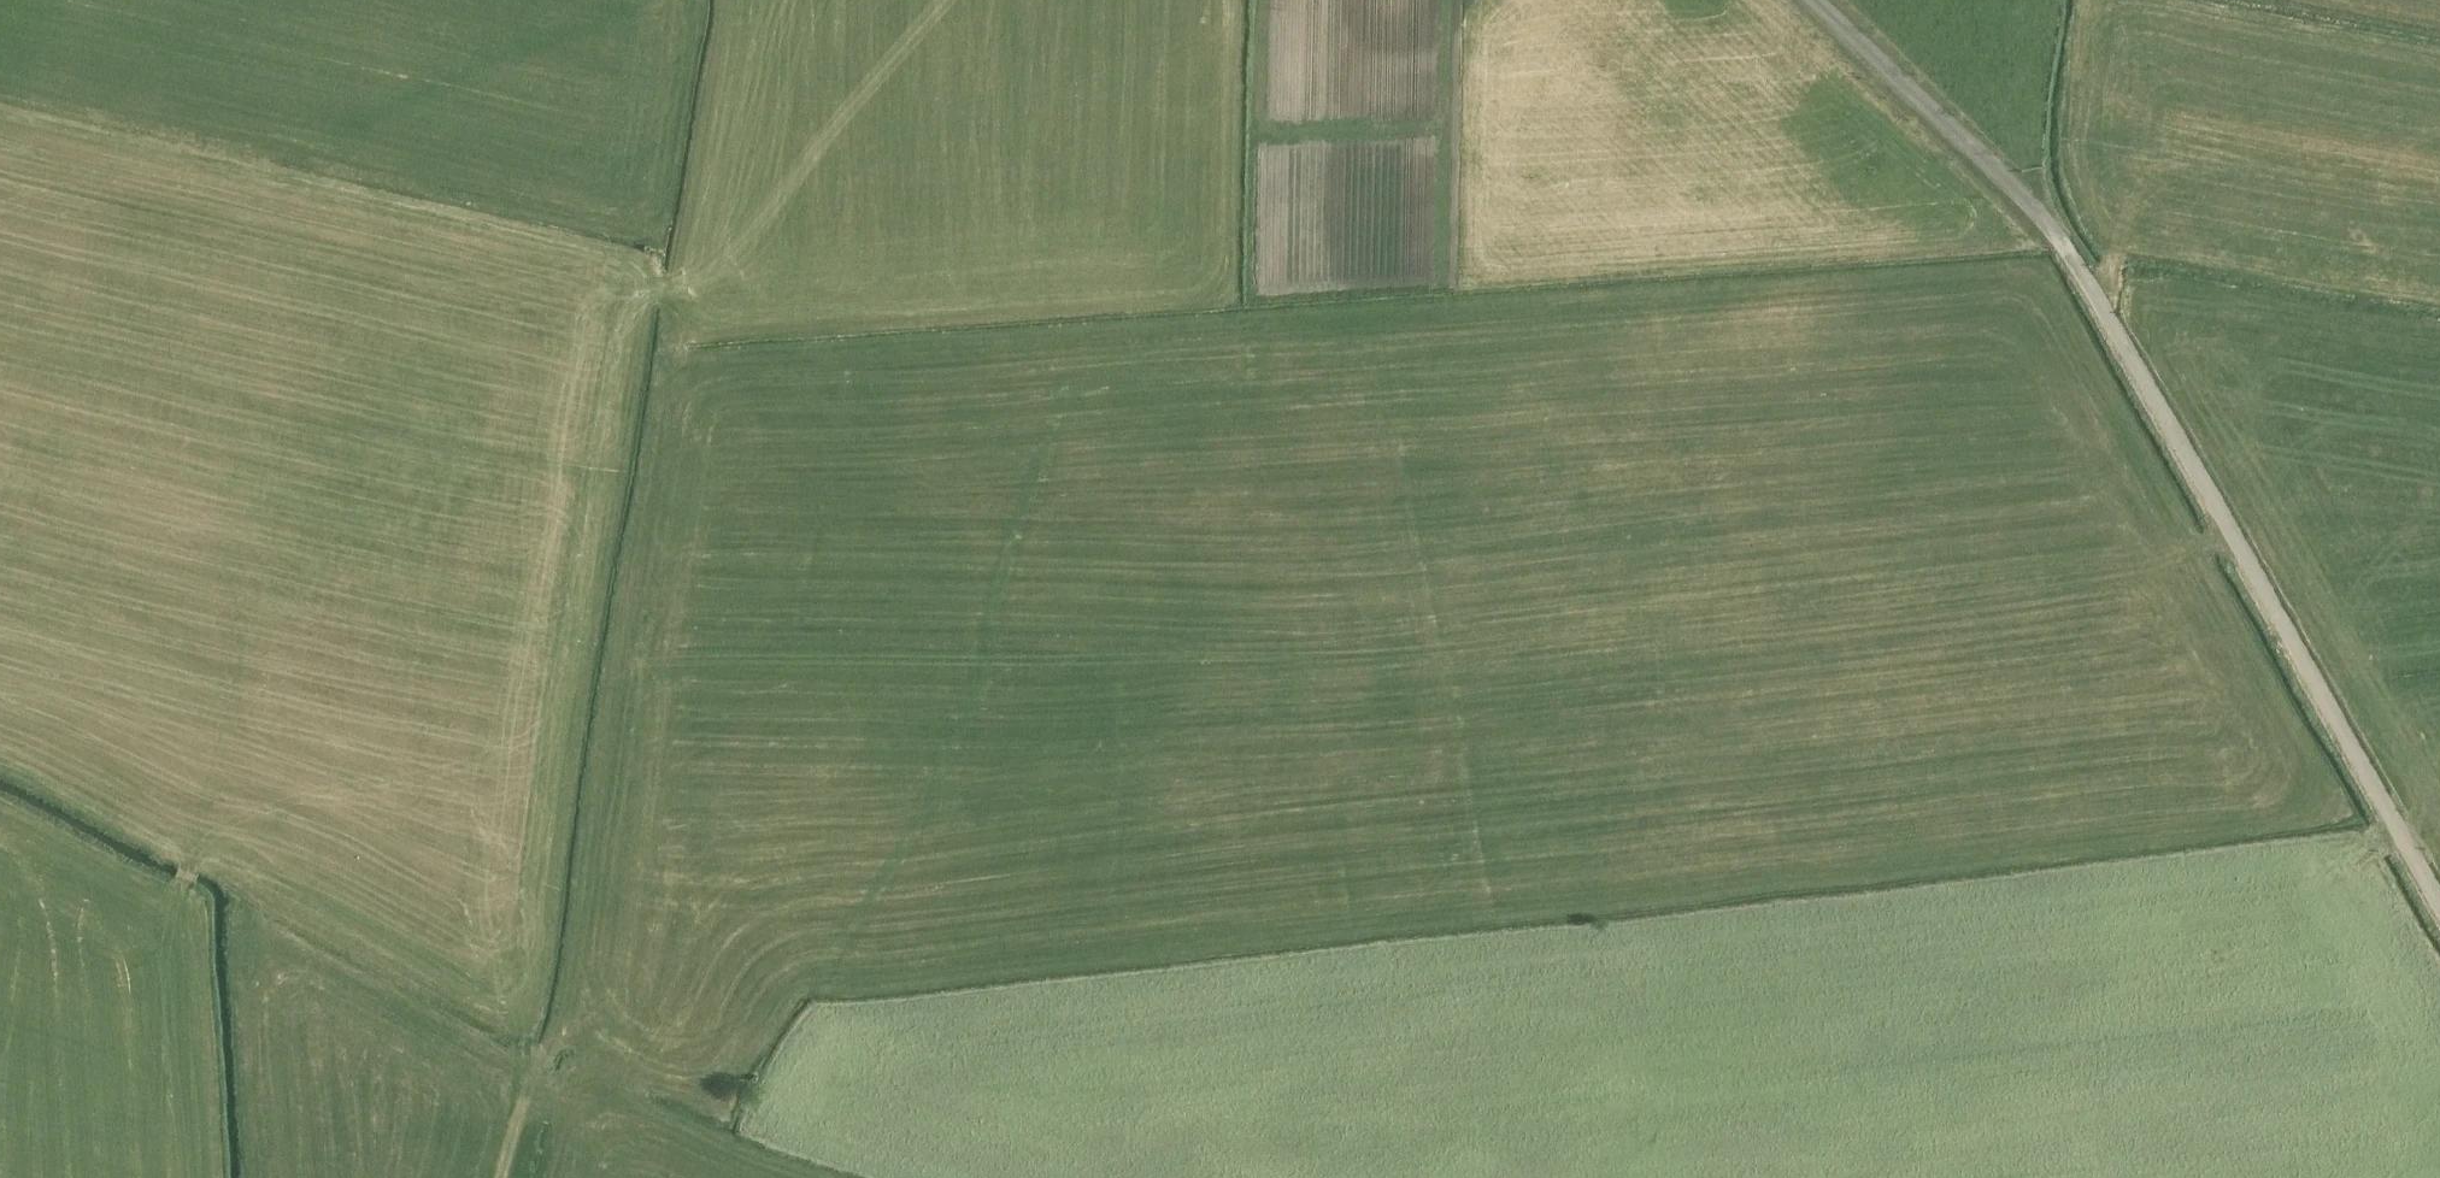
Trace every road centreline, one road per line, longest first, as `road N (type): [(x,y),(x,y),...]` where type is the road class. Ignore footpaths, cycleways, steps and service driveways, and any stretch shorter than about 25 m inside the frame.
road 1 (unclassified): [(1815,0),(2057,235),(2439,894)]
road 2 (track): [(506,1177),(535,1073),(576,1027)]

